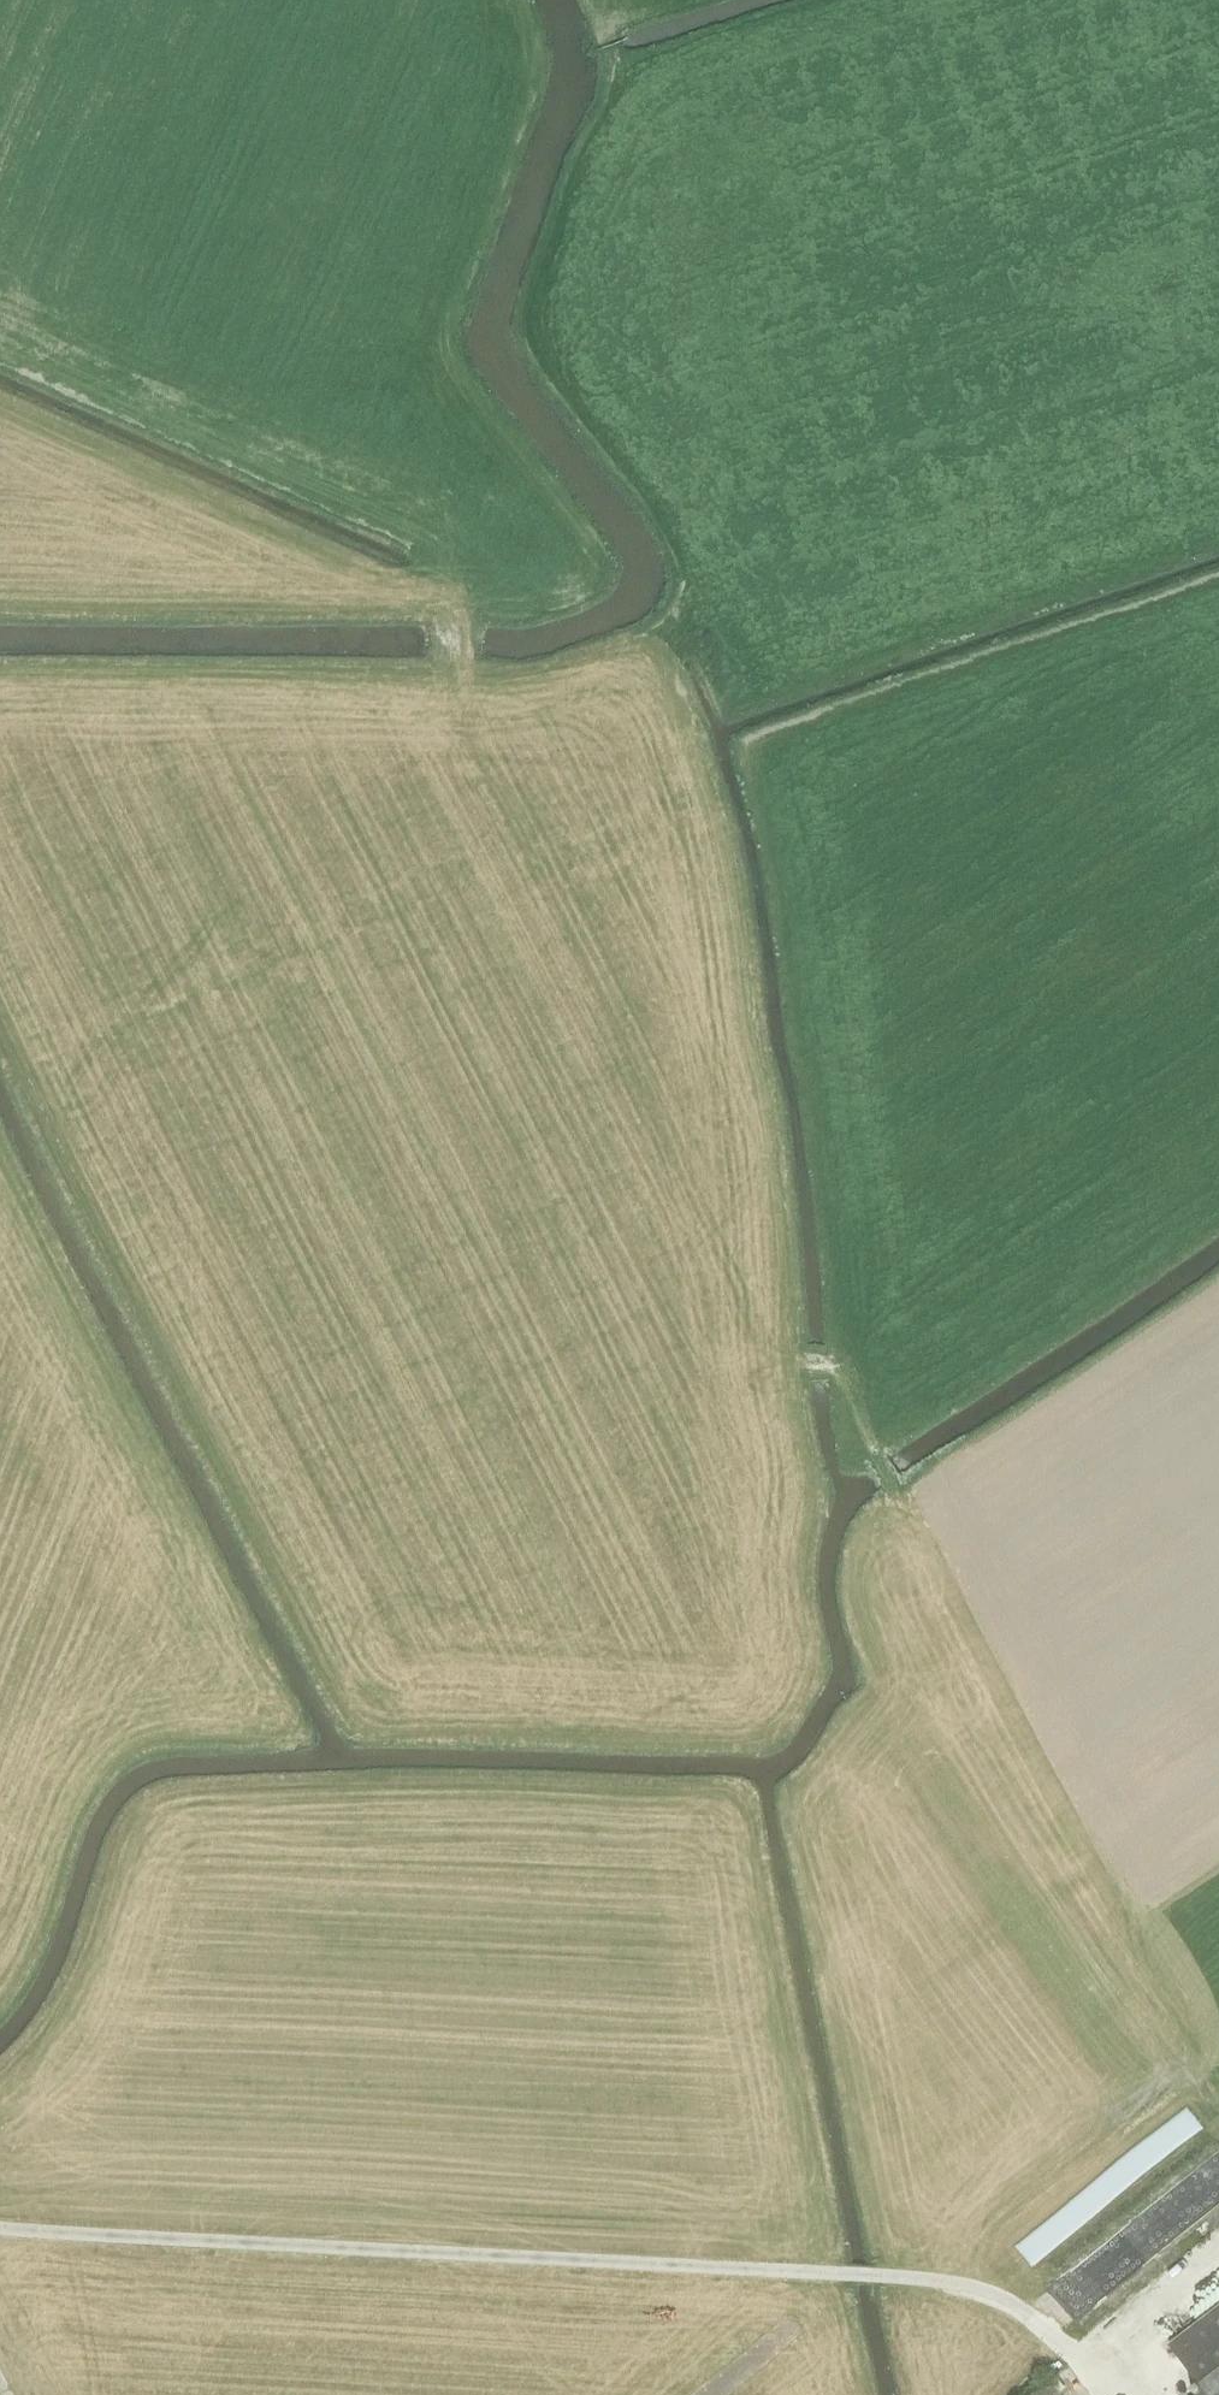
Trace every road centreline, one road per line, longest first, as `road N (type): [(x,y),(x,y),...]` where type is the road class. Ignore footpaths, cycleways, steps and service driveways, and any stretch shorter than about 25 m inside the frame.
road 1 (unclassified): [(1098,2377),(1020,2310),(974,2292),(0,2221)]

